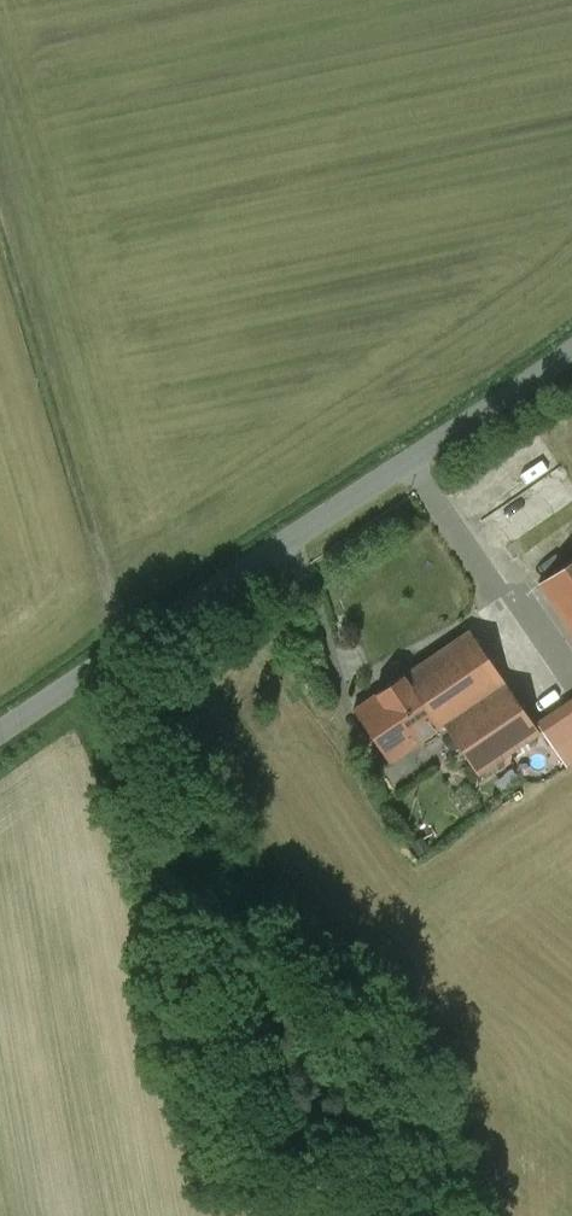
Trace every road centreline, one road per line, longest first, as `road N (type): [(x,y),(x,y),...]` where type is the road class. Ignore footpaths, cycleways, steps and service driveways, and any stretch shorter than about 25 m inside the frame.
road 1 (track): [(434,1215),(351,963),(132,645),(0,206)]
road 2 (unclassified): [(571,351),(0,736)]

